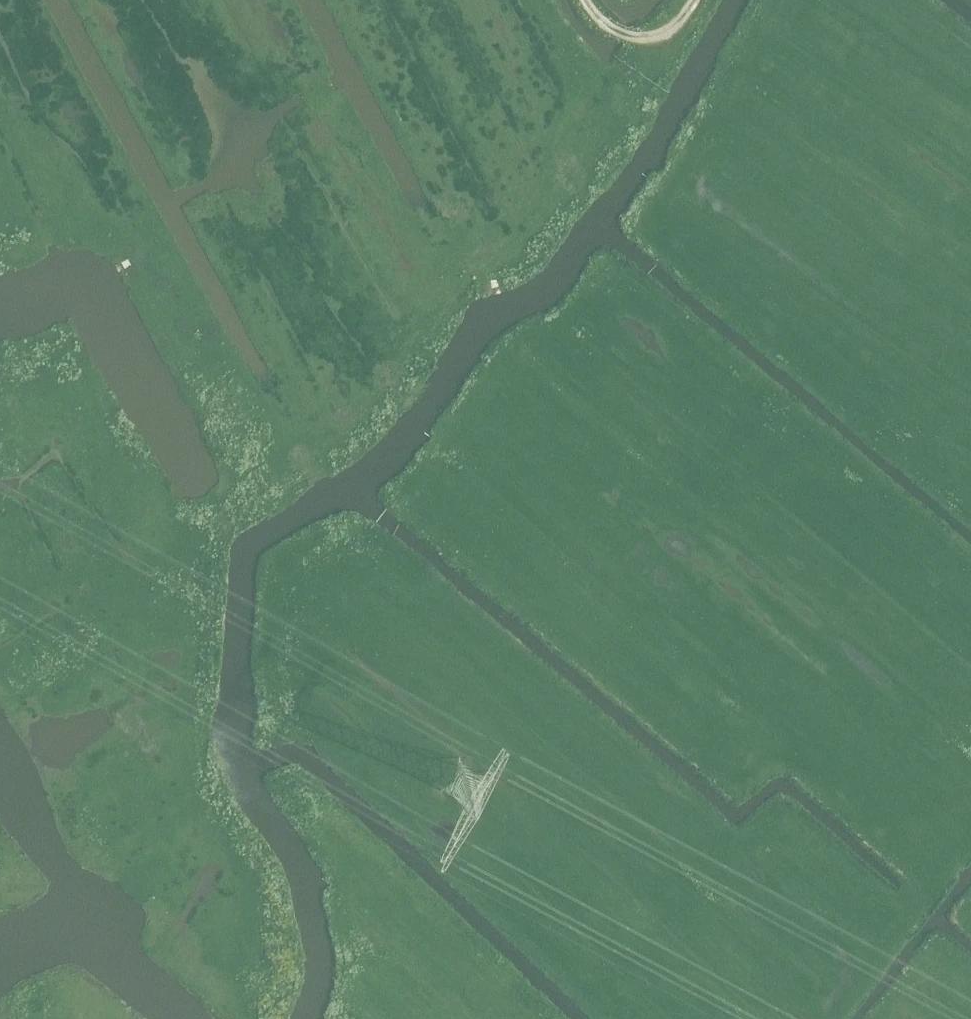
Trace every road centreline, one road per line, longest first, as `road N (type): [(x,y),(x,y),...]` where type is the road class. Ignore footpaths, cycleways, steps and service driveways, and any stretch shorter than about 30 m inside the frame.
road 1 (track): [(696,0),(654,37),(626,36),(596,16),(588,0)]

